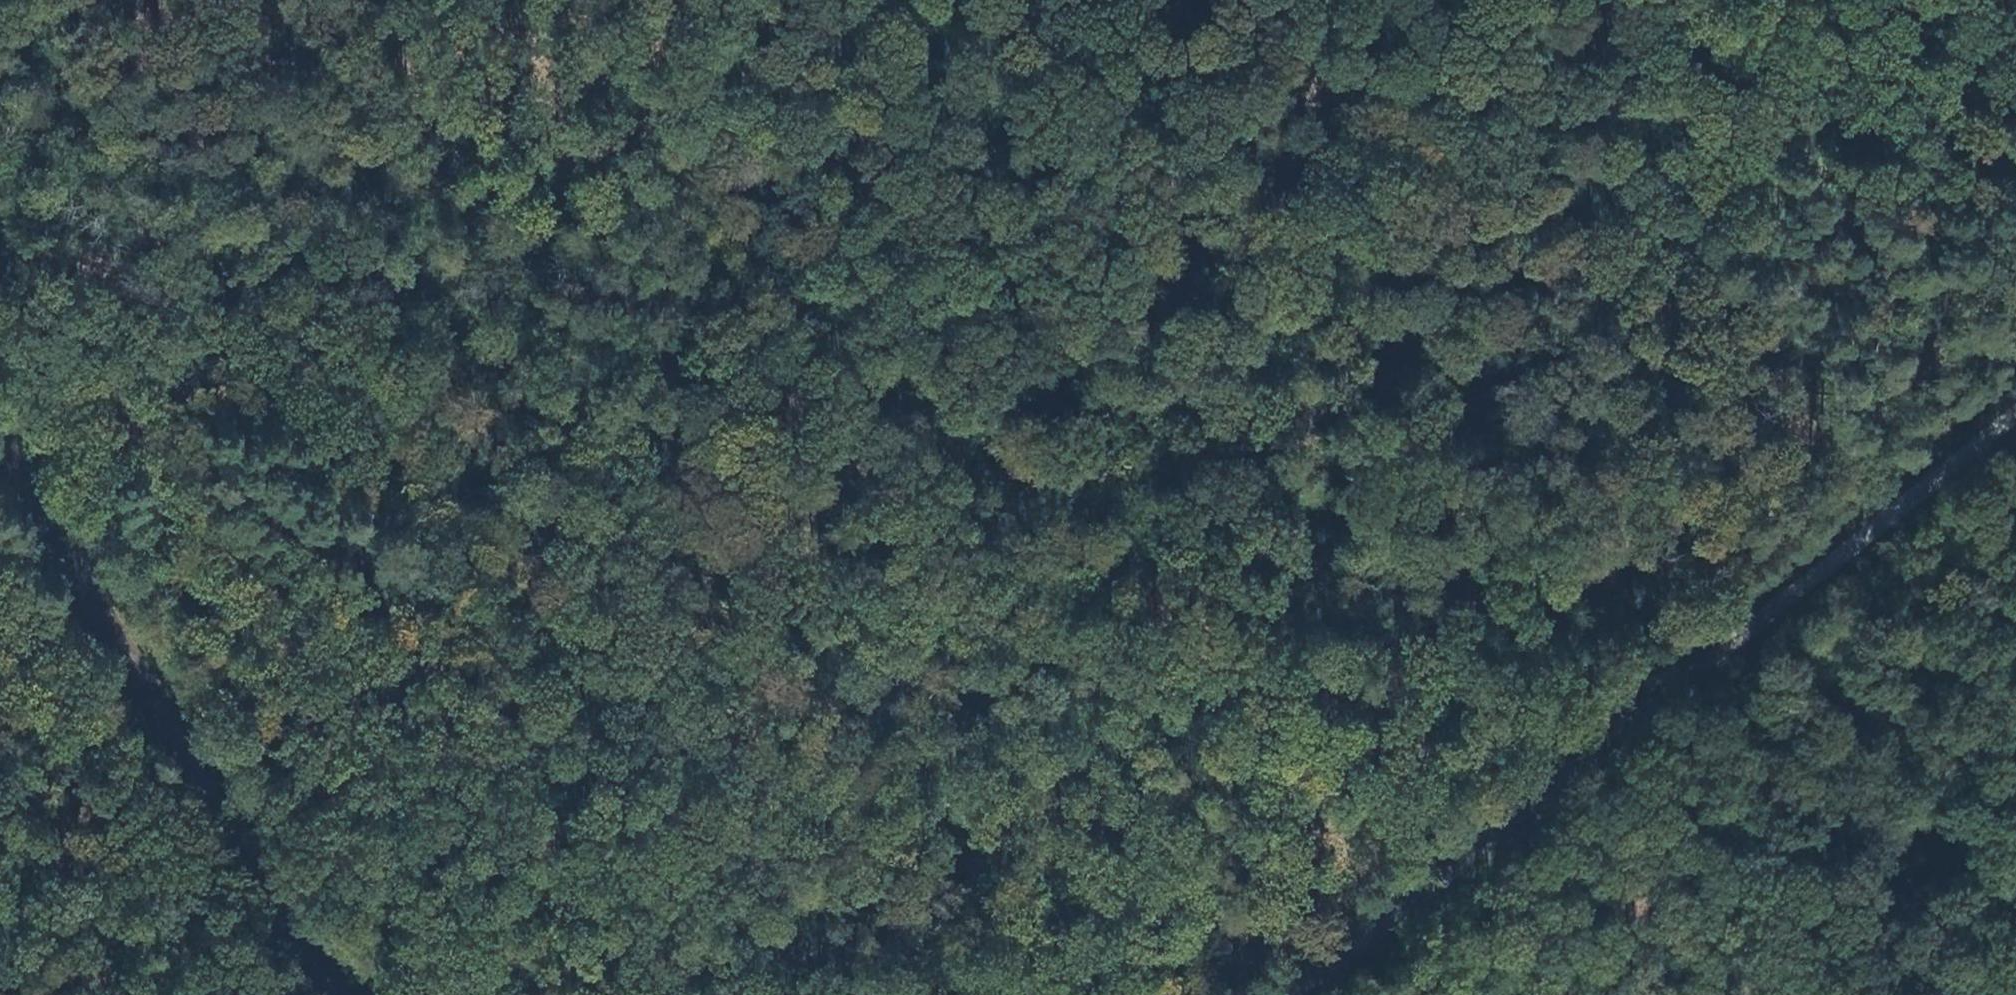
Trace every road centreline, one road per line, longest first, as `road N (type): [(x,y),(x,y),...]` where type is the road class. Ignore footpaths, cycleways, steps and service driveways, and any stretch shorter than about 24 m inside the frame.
road 1 (track): [(1303,994),(2015,421)]
road 2 (track): [(335,994),(0,444)]

